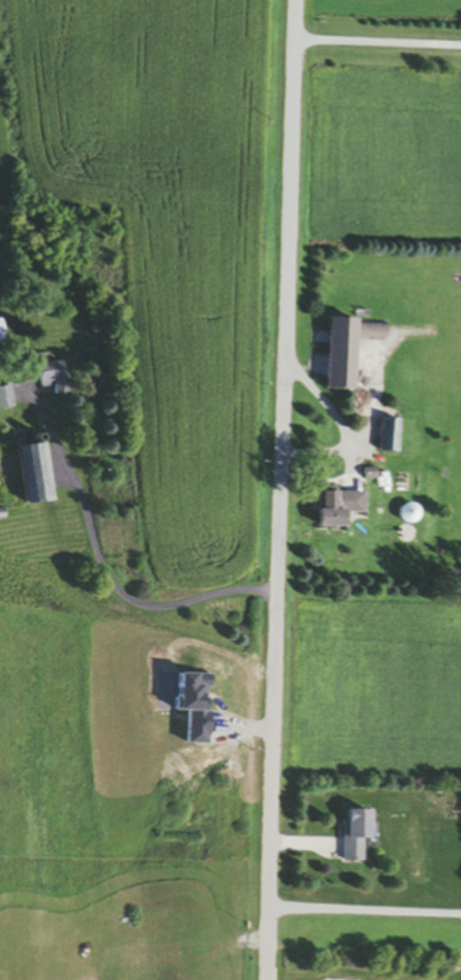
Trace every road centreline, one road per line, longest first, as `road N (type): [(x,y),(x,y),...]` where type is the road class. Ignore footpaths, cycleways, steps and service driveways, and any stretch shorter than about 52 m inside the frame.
road 1 (residential): [(270,979),(295,0)]

